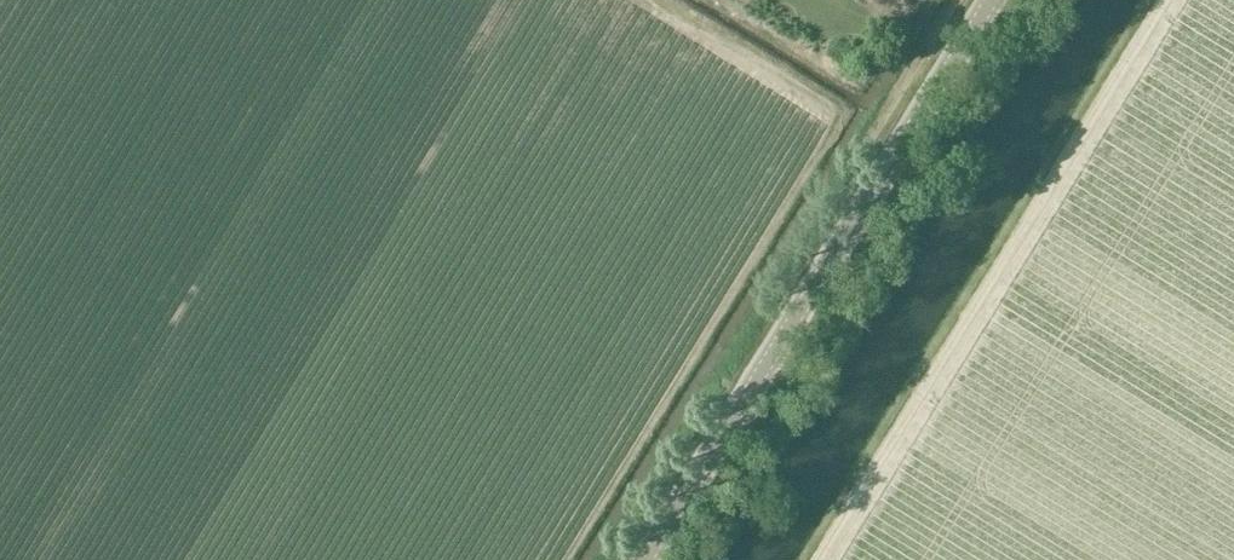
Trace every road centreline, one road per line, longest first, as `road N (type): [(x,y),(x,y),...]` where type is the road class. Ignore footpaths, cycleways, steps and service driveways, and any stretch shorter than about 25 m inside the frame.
road 1 (unclassified): [(644,559),(990,0)]

